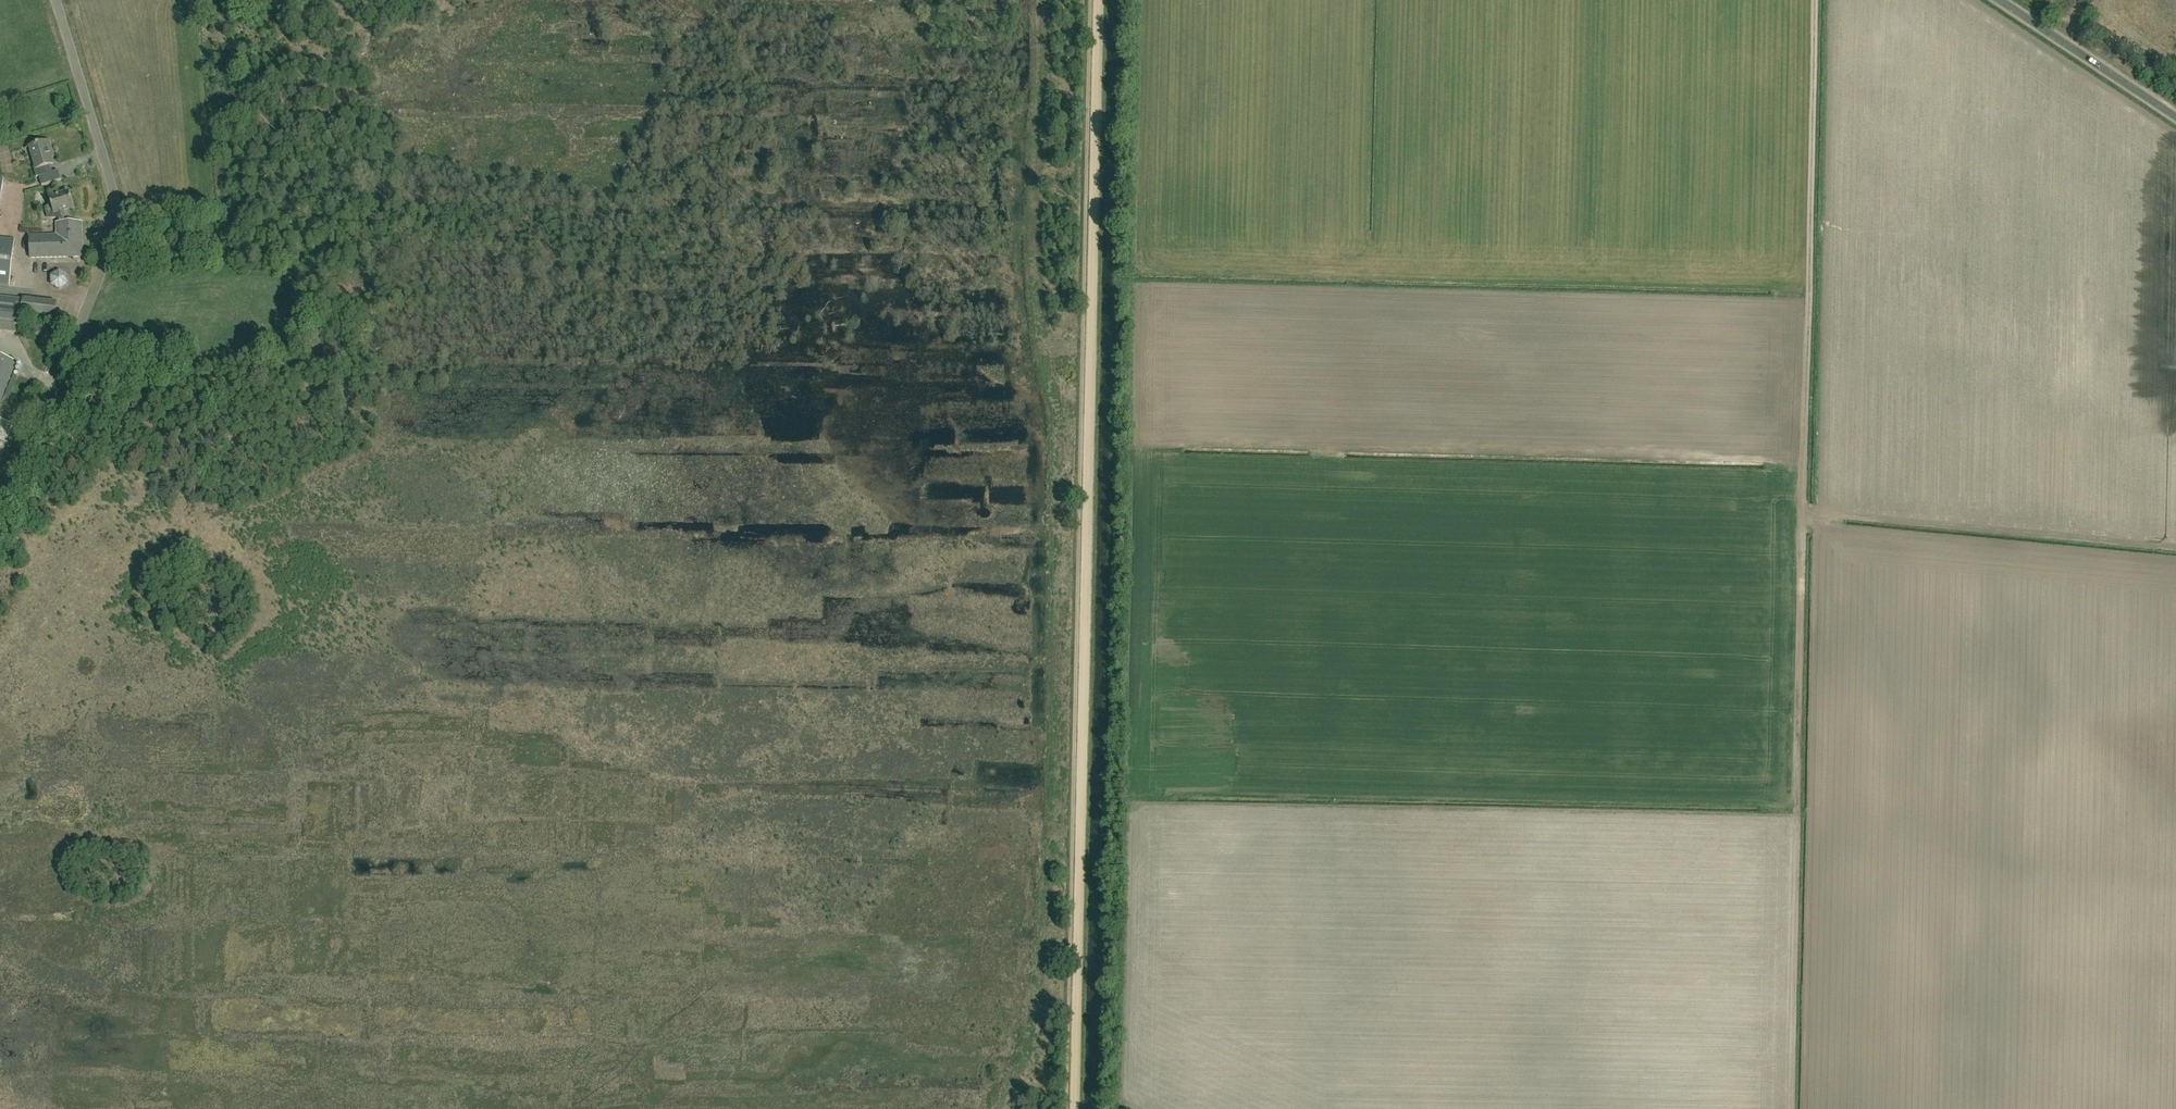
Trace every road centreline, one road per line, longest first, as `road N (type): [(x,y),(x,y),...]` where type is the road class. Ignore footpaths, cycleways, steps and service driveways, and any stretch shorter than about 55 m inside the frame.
road 1 (track): [(1099,0),(1075,1108)]
road 2 (unclassified): [(0,527),(115,231),(114,193),(56,0)]
road 3 (unclassified): [(2175,120),(1995,0)]

